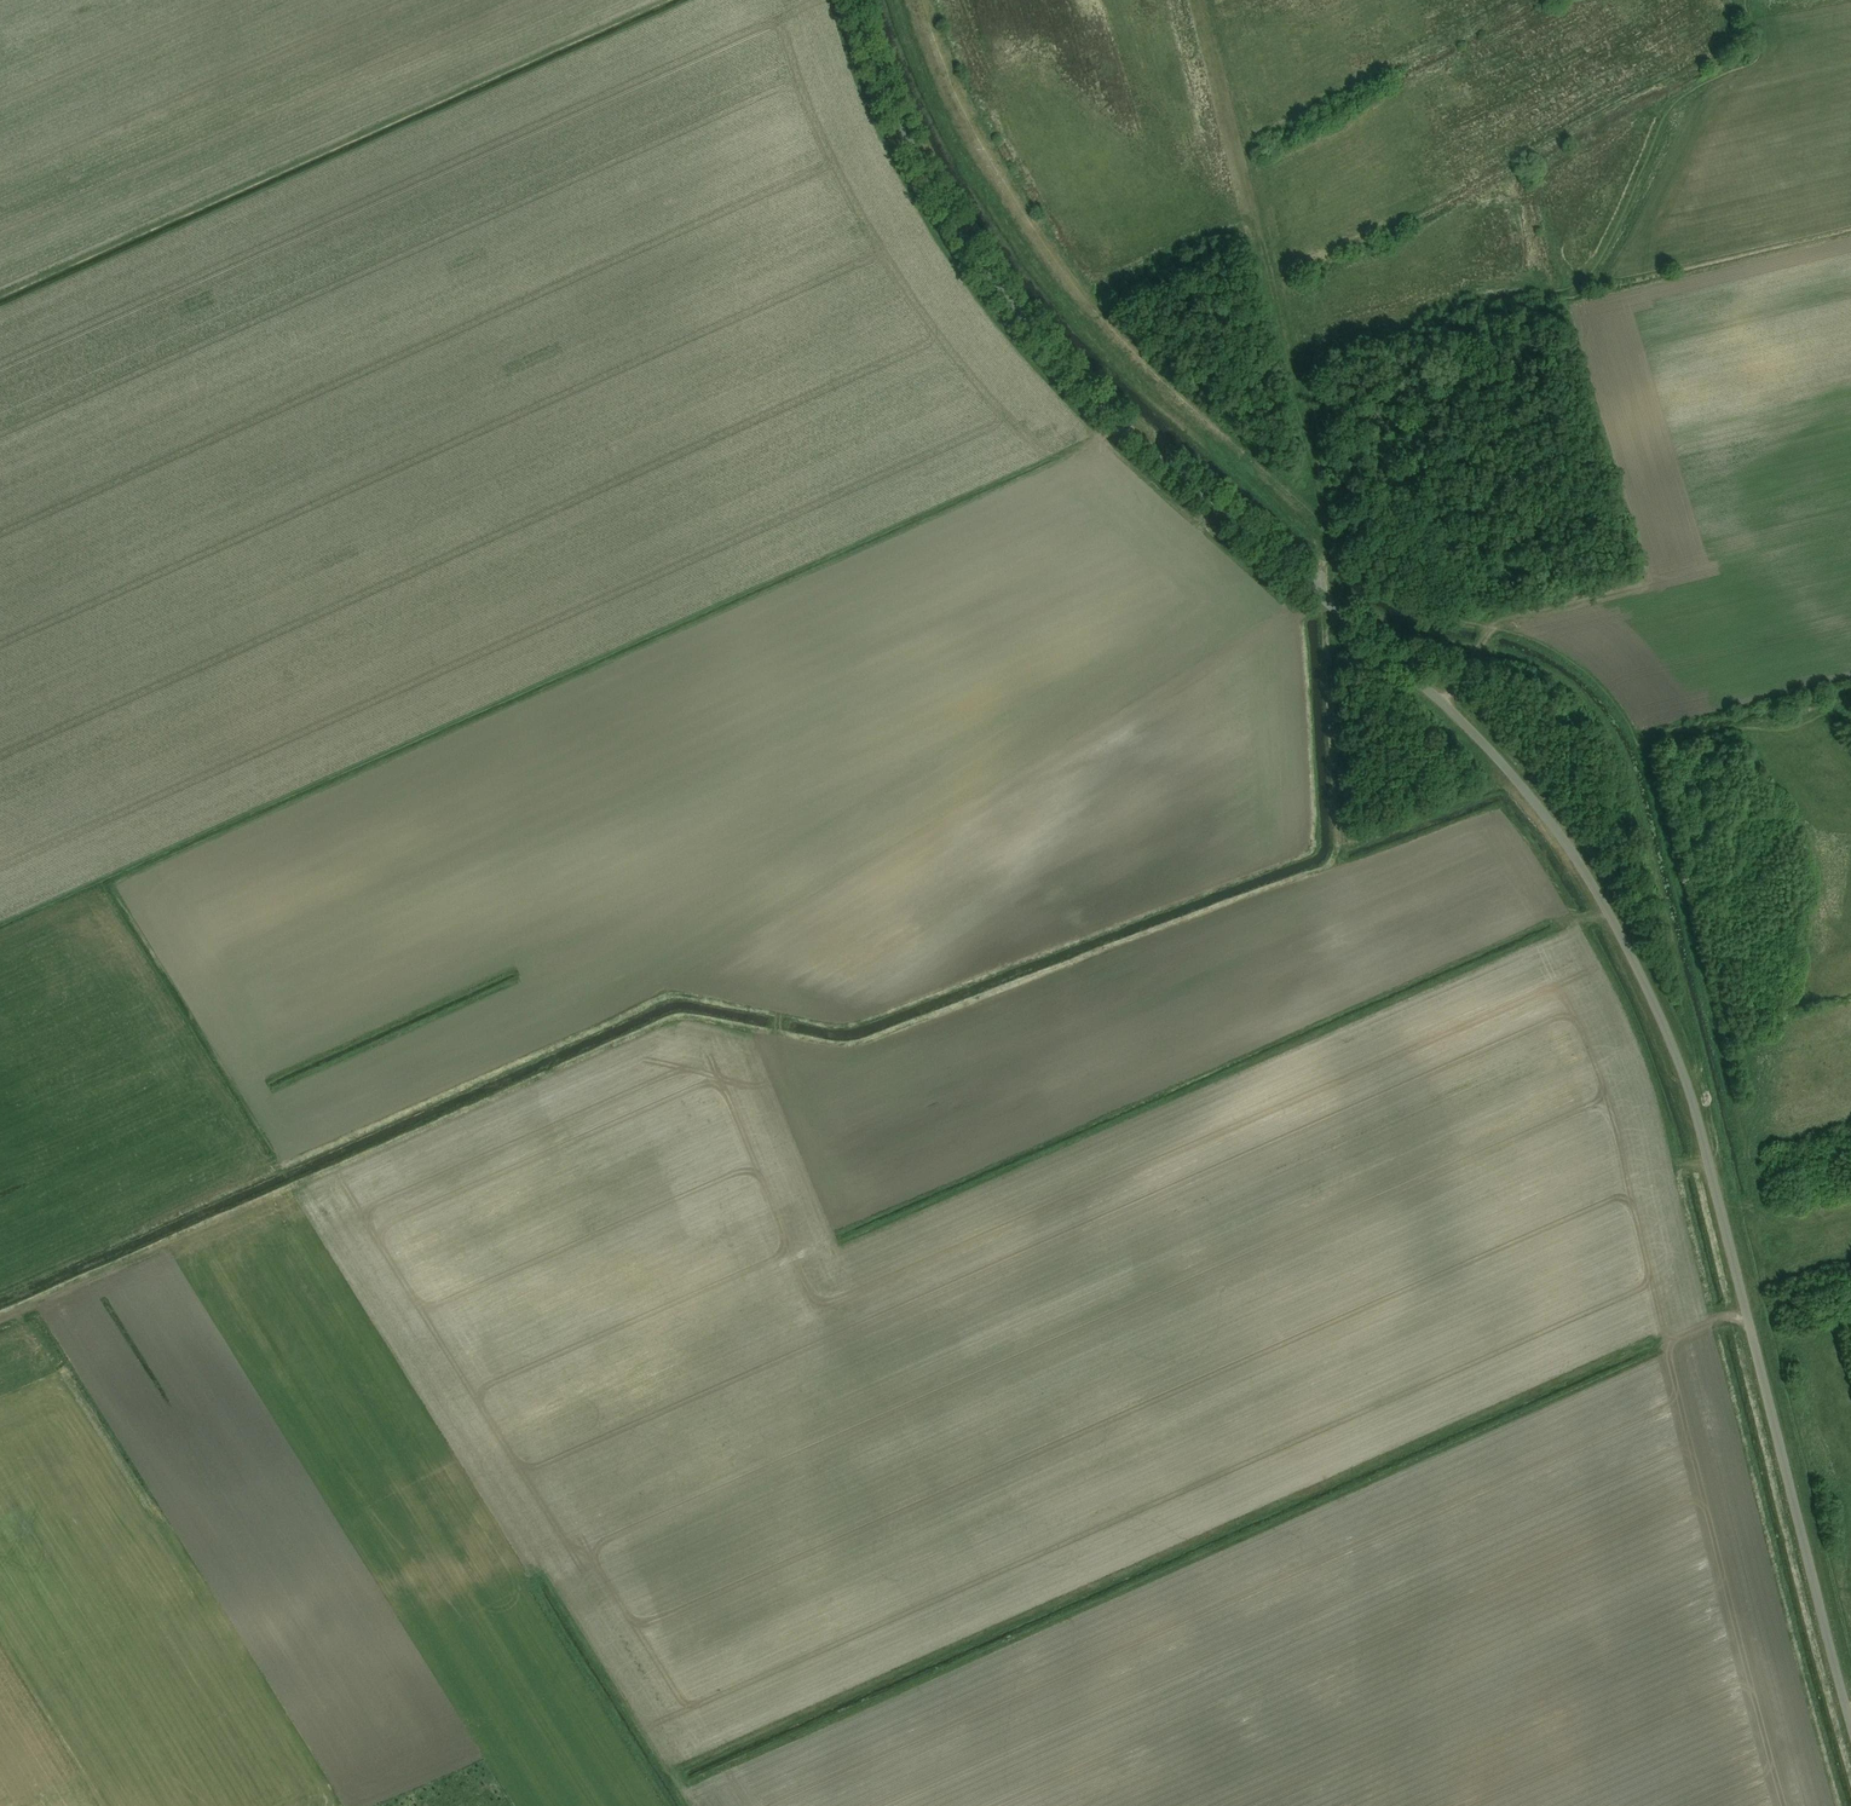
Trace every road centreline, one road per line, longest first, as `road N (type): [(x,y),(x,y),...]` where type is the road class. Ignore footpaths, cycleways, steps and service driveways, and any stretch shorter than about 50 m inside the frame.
road 1 (unclassified): [(1850,1729),(1690,1098),(1647,990),(1587,880),(1518,783),(1461,721),(1122,423),(1019,315),(916,159),(850,0)]
road 2 (track): [(1643,751),(1752,1200),(1720,1212)]

